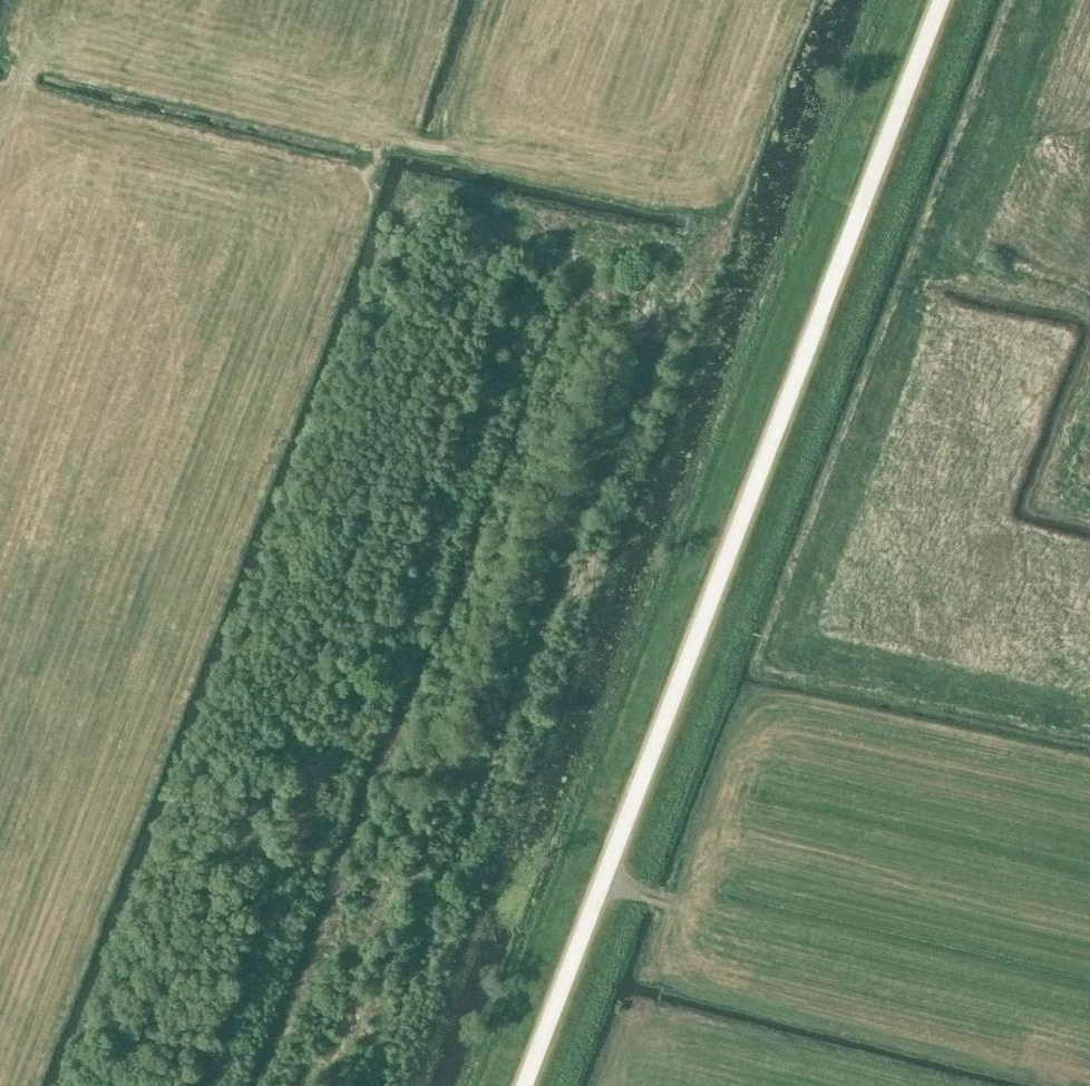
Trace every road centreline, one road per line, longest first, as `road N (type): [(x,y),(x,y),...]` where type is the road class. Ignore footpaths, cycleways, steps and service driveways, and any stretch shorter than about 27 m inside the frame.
road 1 (unclassified): [(527,1085),(946,0)]

